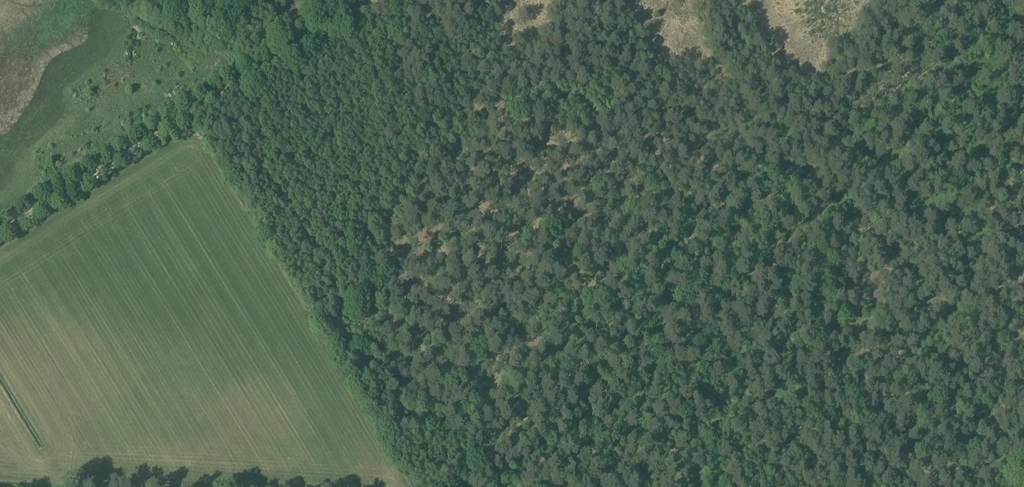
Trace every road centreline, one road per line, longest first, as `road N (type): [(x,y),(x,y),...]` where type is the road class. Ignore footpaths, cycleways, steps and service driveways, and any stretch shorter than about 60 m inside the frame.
road 1 (track): [(458,486),(915,0)]
road 2 (track): [(338,23),(0,232)]

